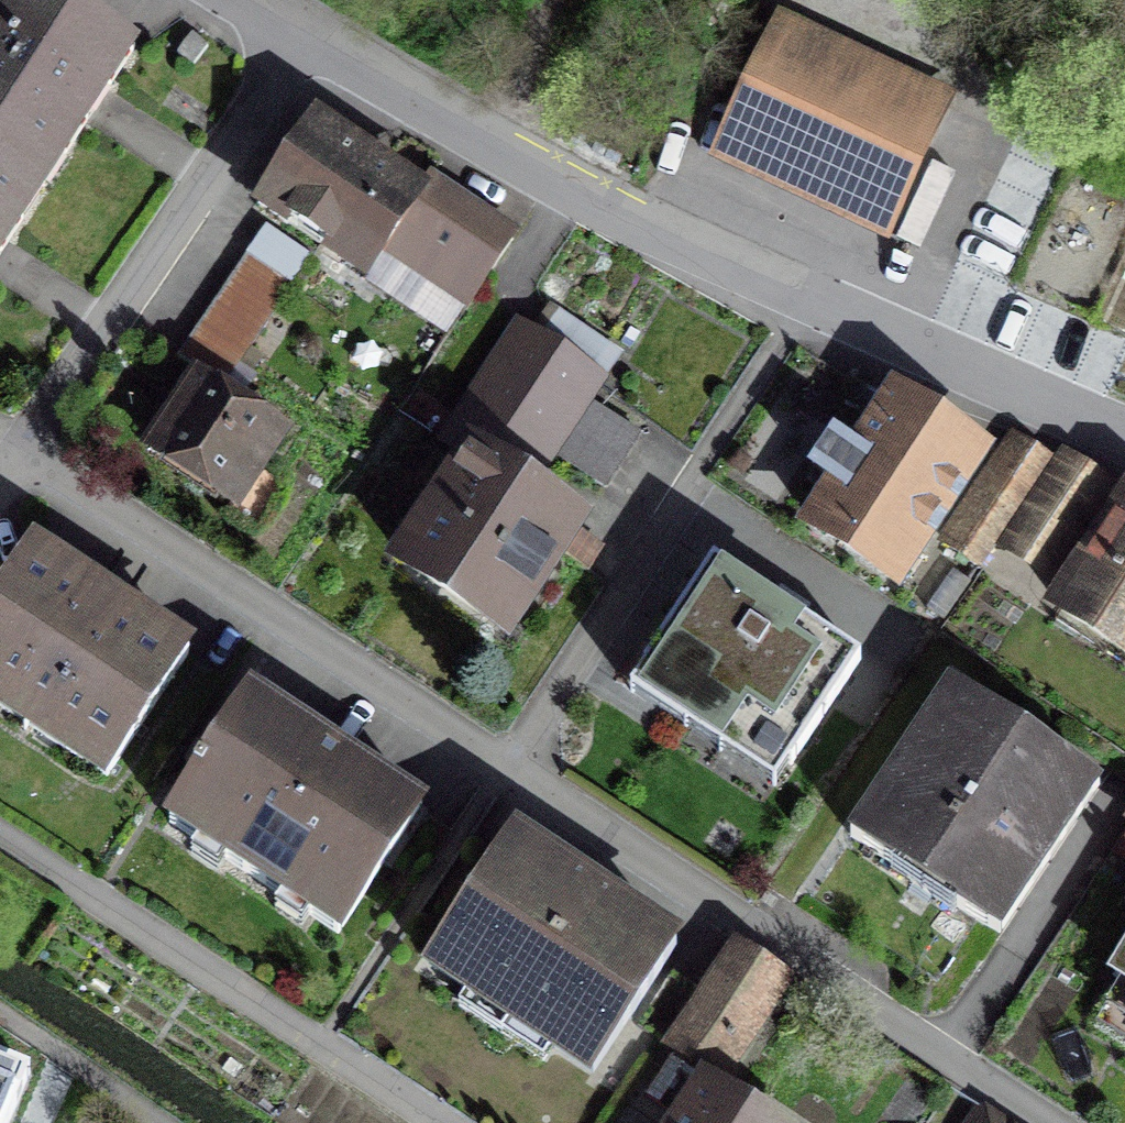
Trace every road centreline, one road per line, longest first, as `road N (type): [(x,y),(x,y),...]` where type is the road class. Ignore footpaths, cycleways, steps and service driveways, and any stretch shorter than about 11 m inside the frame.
road 1 (residential): [(23,450),(1046,1122)]
road 2 (residential): [(1124,438),(802,308),(255,0)]
road 3 (residential): [(0,835),(435,1122)]
road 4 (track): [(523,0),(478,125)]

